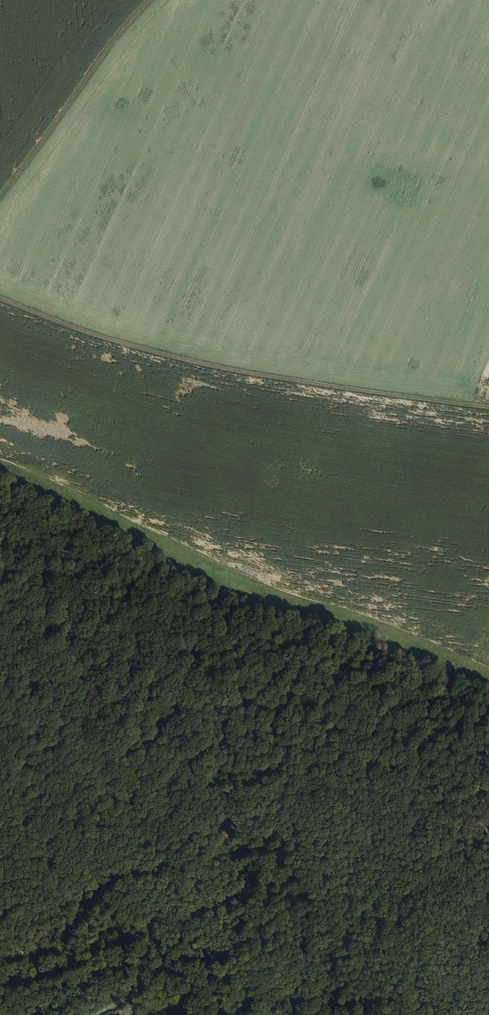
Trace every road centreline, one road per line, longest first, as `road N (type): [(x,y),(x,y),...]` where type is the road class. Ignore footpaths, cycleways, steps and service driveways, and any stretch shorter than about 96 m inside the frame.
road 1 (track): [(0,892),(40,891),(106,835),(241,770),(445,810),(442,838),(411,854),(316,849),(272,859),(259,884),(262,908),(242,947),(193,996),(175,996)]
road 2 (track): [(488,679),(254,589),(42,494),(0,464)]
road 3 (track): [(488,408),(203,365),(86,333),(0,299)]
road 4 (track): [(150,0),(0,197)]

